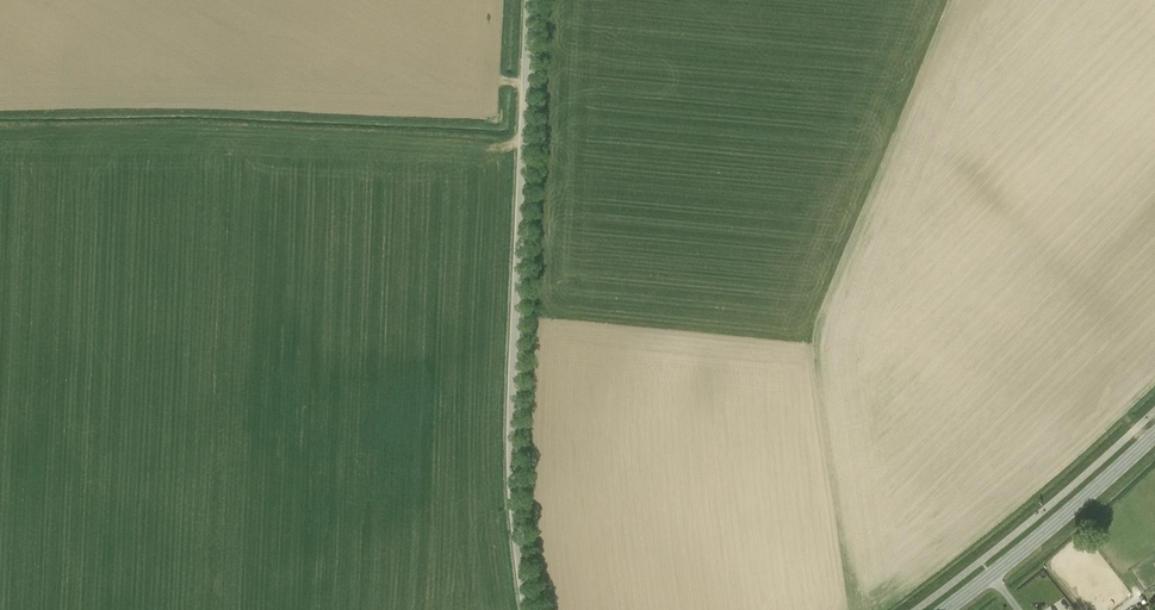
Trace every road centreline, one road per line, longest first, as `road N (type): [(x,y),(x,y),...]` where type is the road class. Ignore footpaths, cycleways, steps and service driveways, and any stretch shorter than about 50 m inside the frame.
road 1 (tertiary): [(528,609),(510,496),(533,0)]
road 2 (secondary): [(947,609),(1154,435)]

